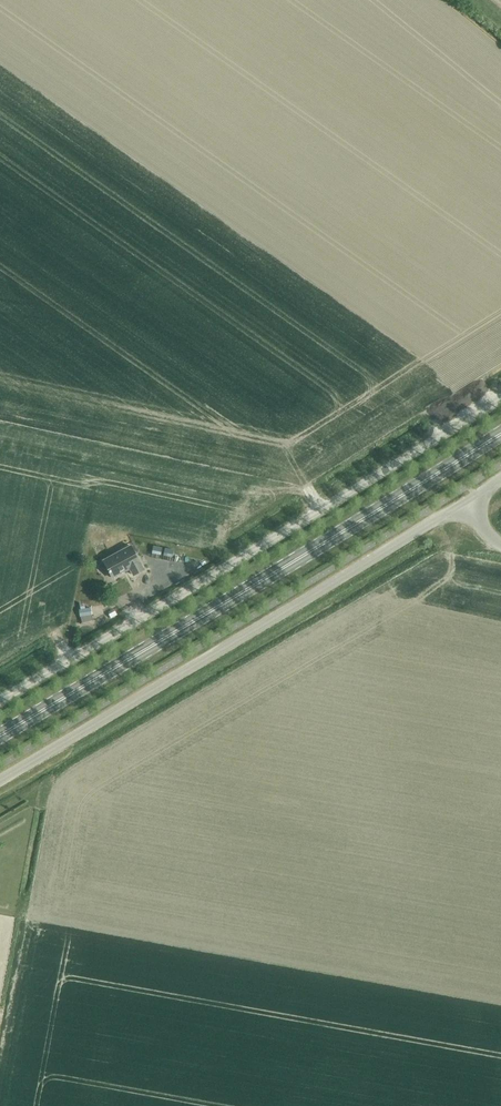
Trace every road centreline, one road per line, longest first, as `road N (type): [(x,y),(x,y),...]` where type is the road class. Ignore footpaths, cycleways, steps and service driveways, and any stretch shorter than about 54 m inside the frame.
road 1 (primary): [(0,736),(500,433)]
road 2 (unclassified): [(0,697),(500,396)]
road 3 (unclassified): [(465,502),(0,778)]

